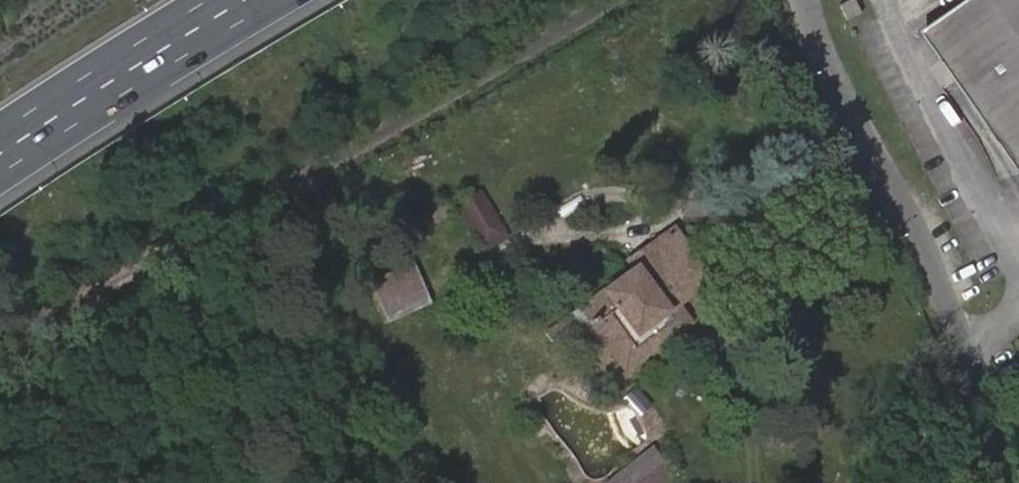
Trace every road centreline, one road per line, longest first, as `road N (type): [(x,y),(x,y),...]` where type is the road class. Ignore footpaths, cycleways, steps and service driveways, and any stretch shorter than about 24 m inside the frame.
road 1 (residential): [(602,0),(0,347)]
road 2 (residential): [(1005,445),(974,343),(804,0)]
road 3 (motorway): [(109,83),(268,0)]
road 4 (motorway): [(109,83),(228,0)]
road 5 (motorway): [(0,154),(109,83)]

